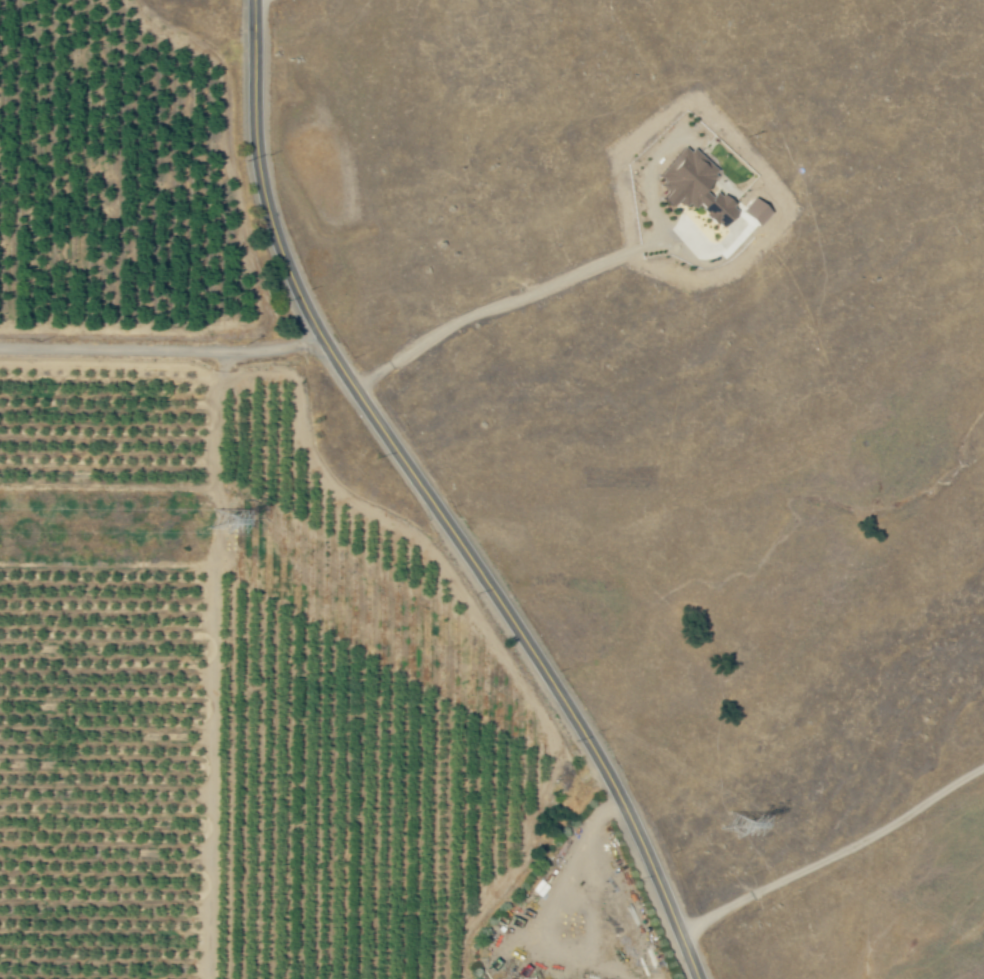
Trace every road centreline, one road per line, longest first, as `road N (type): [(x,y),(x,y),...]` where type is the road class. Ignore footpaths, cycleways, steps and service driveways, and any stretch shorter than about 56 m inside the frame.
road 1 (tertiary): [(697,978),(648,844),(508,578),(334,345)]
road 2 (tertiary): [(334,345),(286,245),(270,185),(262,0)]
road 3 (residential): [(334,345),(0,343)]

